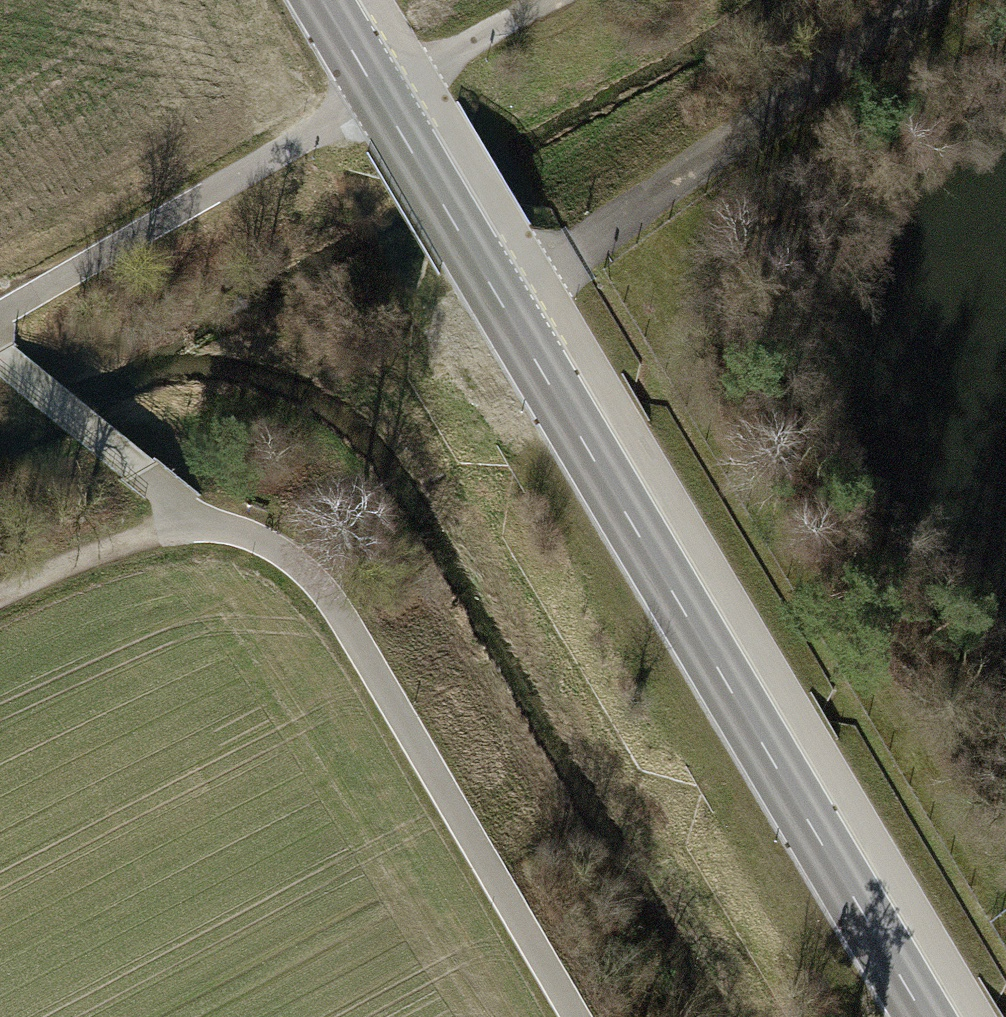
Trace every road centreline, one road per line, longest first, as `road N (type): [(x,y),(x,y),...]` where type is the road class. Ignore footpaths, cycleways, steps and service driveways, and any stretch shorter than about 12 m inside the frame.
road 1 (primary): [(379,94),(924,1016)]
road 2 (track): [(176,517),(260,538),(334,604),(575,1016)]
road 3 (track): [(541,279),(935,0)]
road 4 (track): [(379,94),(0,318)]
road 5 (track): [(0,353),(140,472),(176,517)]
road 6 (track): [(0,604),(176,517)]
road 7 (track): [(548,0),(420,70)]

